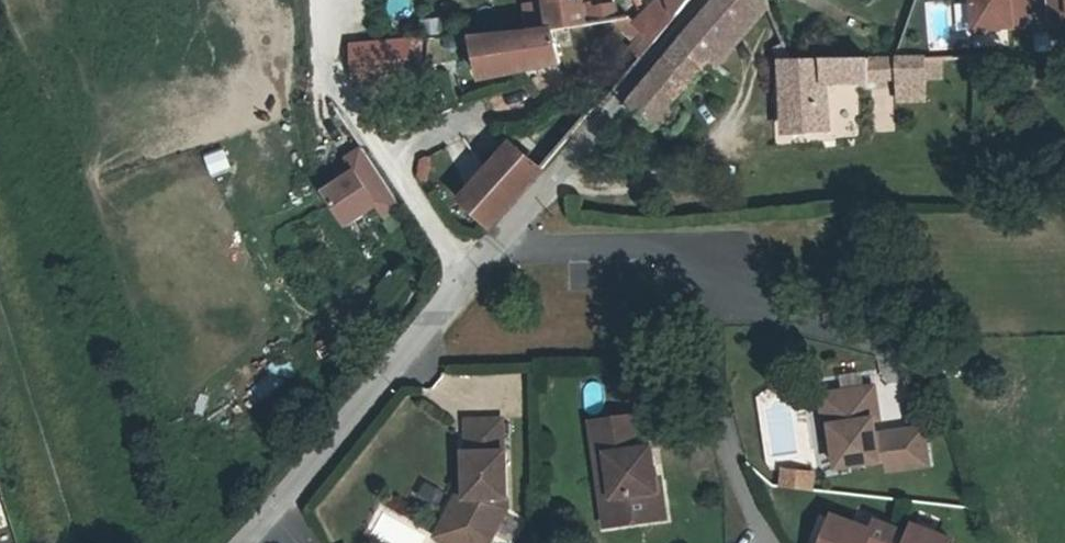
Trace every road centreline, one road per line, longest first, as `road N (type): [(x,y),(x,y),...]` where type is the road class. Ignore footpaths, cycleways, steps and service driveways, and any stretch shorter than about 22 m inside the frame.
road 1 (residential): [(472,278),(402,198),(351,121),(329,69),(324,0)]
road 2 (residential): [(270,522),(472,278)]
road 3 (residential): [(494,248),(691,0)]
road 4 (residential): [(494,248),(704,250),(766,316)]

